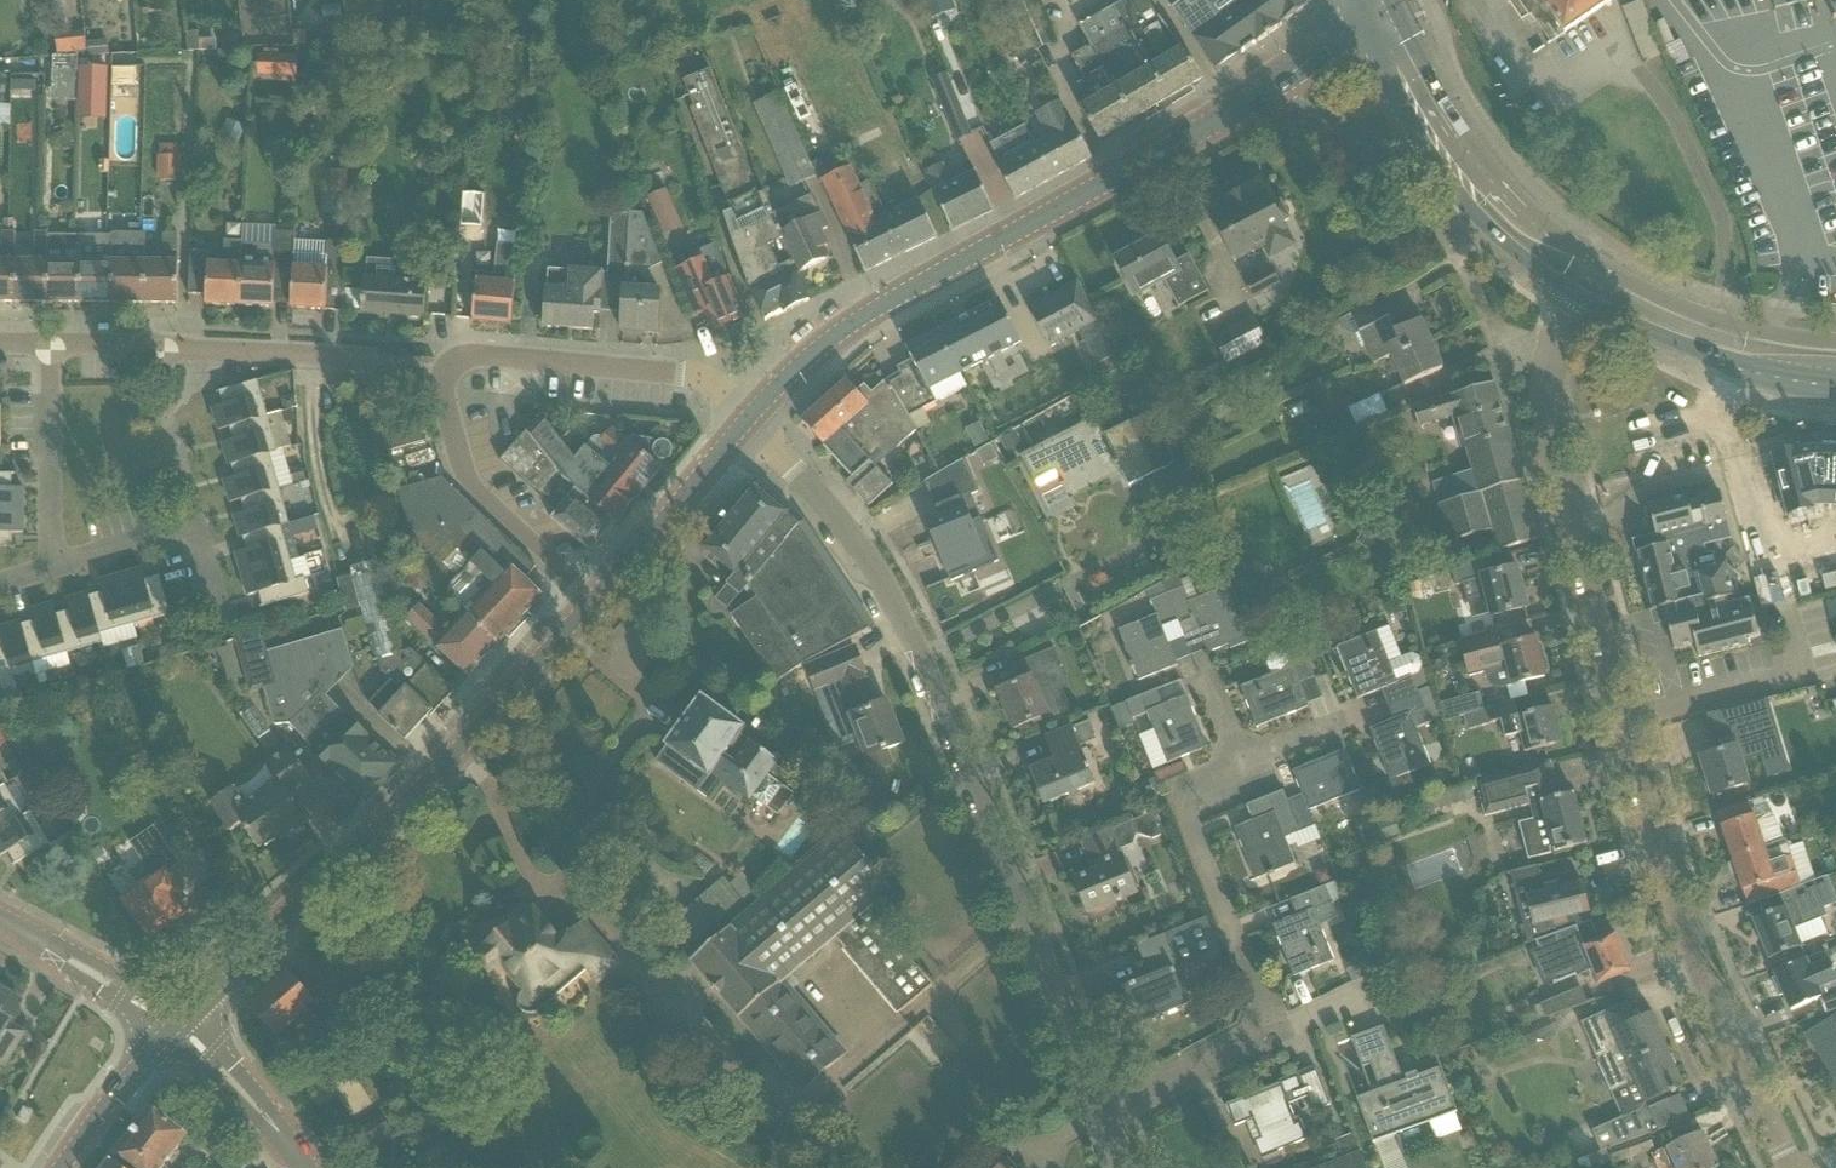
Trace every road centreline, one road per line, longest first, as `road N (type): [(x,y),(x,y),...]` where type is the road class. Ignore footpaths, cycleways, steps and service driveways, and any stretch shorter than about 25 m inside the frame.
road 1 (residential): [(1098,1120),(914,641),(748,418)]
road 2 (residential): [(748,418),(868,313),(1264,94)]
road 3 (residential): [(175,1024),(400,809),(598,598)]
road 4 (residential): [(748,418),(716,392),(676,376),(459,362),(449,400),(480,492),(598,598)]
road 5 (residential): [(1098,1120),(1268,1022),(1180,790),(1242,763)]
road 6 (residential): [(1788,1167),(1690,982),(1655,885),(1614,723)]
road 7 (residential): [(1614,723),(1547,419),(1544,371),(1577,300)]
road 8 (tertiary): [(1835,340),(1766,335),(1684,309),(1466,183)]
road 9 (residential): [(1775,564),(1801,673),(1614,723)]
road 10 (tertiary): [(1577,300),(1736,361),(1835,389)]
road 11 (residential): [(598,598),(748,418)]
road 12 (residential): [(55,567),(50,344)]
road 13 (tertiary): [(1264,94),(1466,183)]
road 14 (residential): [(375,362),(155,350)]
road 15 (residential): [(175,1024),(0,916)]
road 16 (tertiary): [(1466,183),(1407,85),(1377,12)]
road 17 (residential): [(303,1167),(278,1129),(175,1024)]
road 18 (residential): [(189,530),(155,350)]
road 19 (residential): [(67,1167),(175,1024)]
road 20 (tertiary): [(1466,183),(1505,251),(1577,300)]
road 21 (residential): [(1264,94),(1377,12)]
road 22 (residential): [(55,567),(189,530)]

